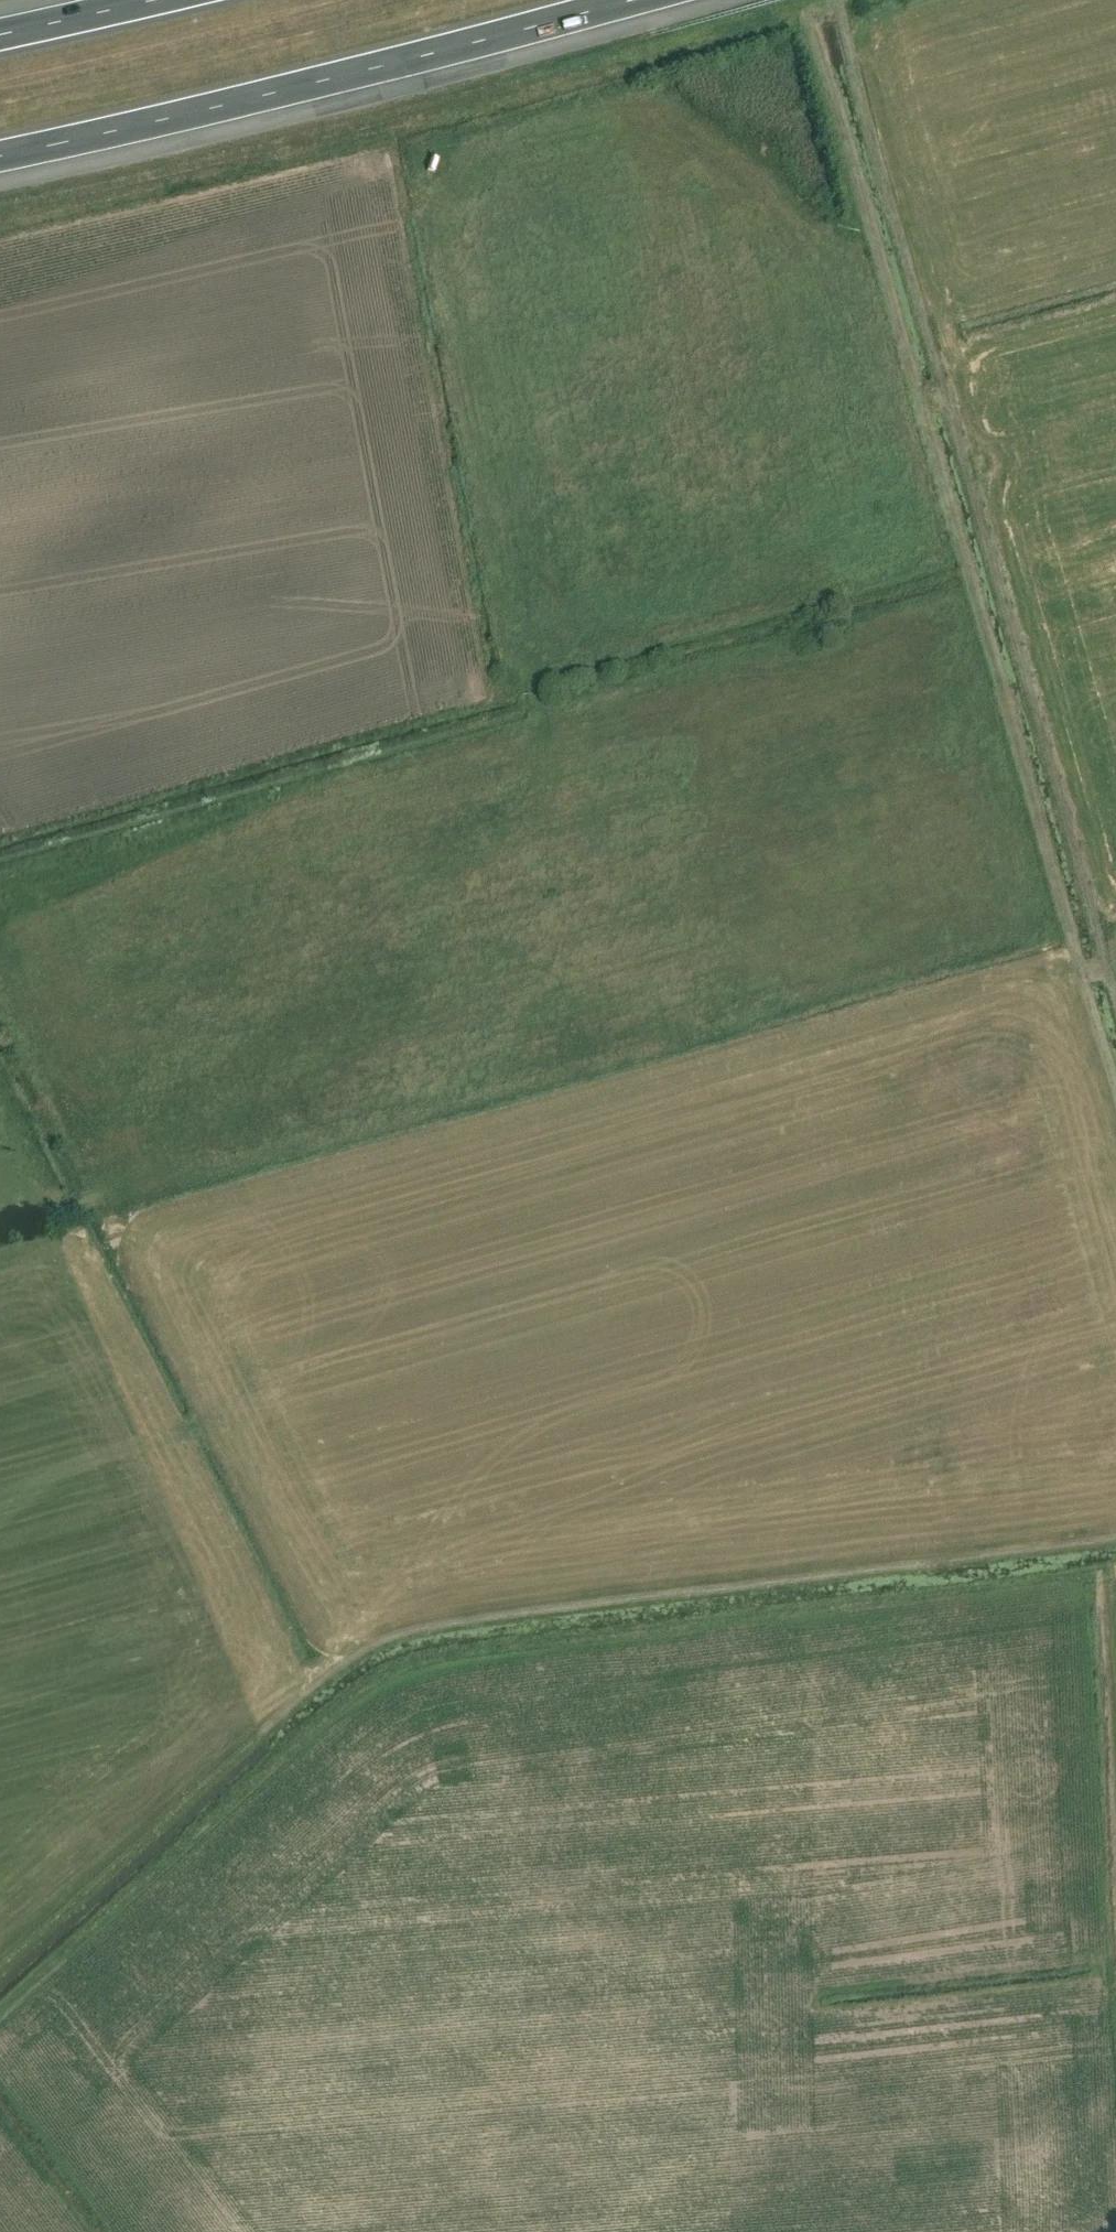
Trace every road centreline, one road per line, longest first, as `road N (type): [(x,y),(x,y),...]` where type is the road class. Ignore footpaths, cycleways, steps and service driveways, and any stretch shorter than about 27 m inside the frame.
road 1 (motorway): [(0,149),(189,111),(593,0)]

